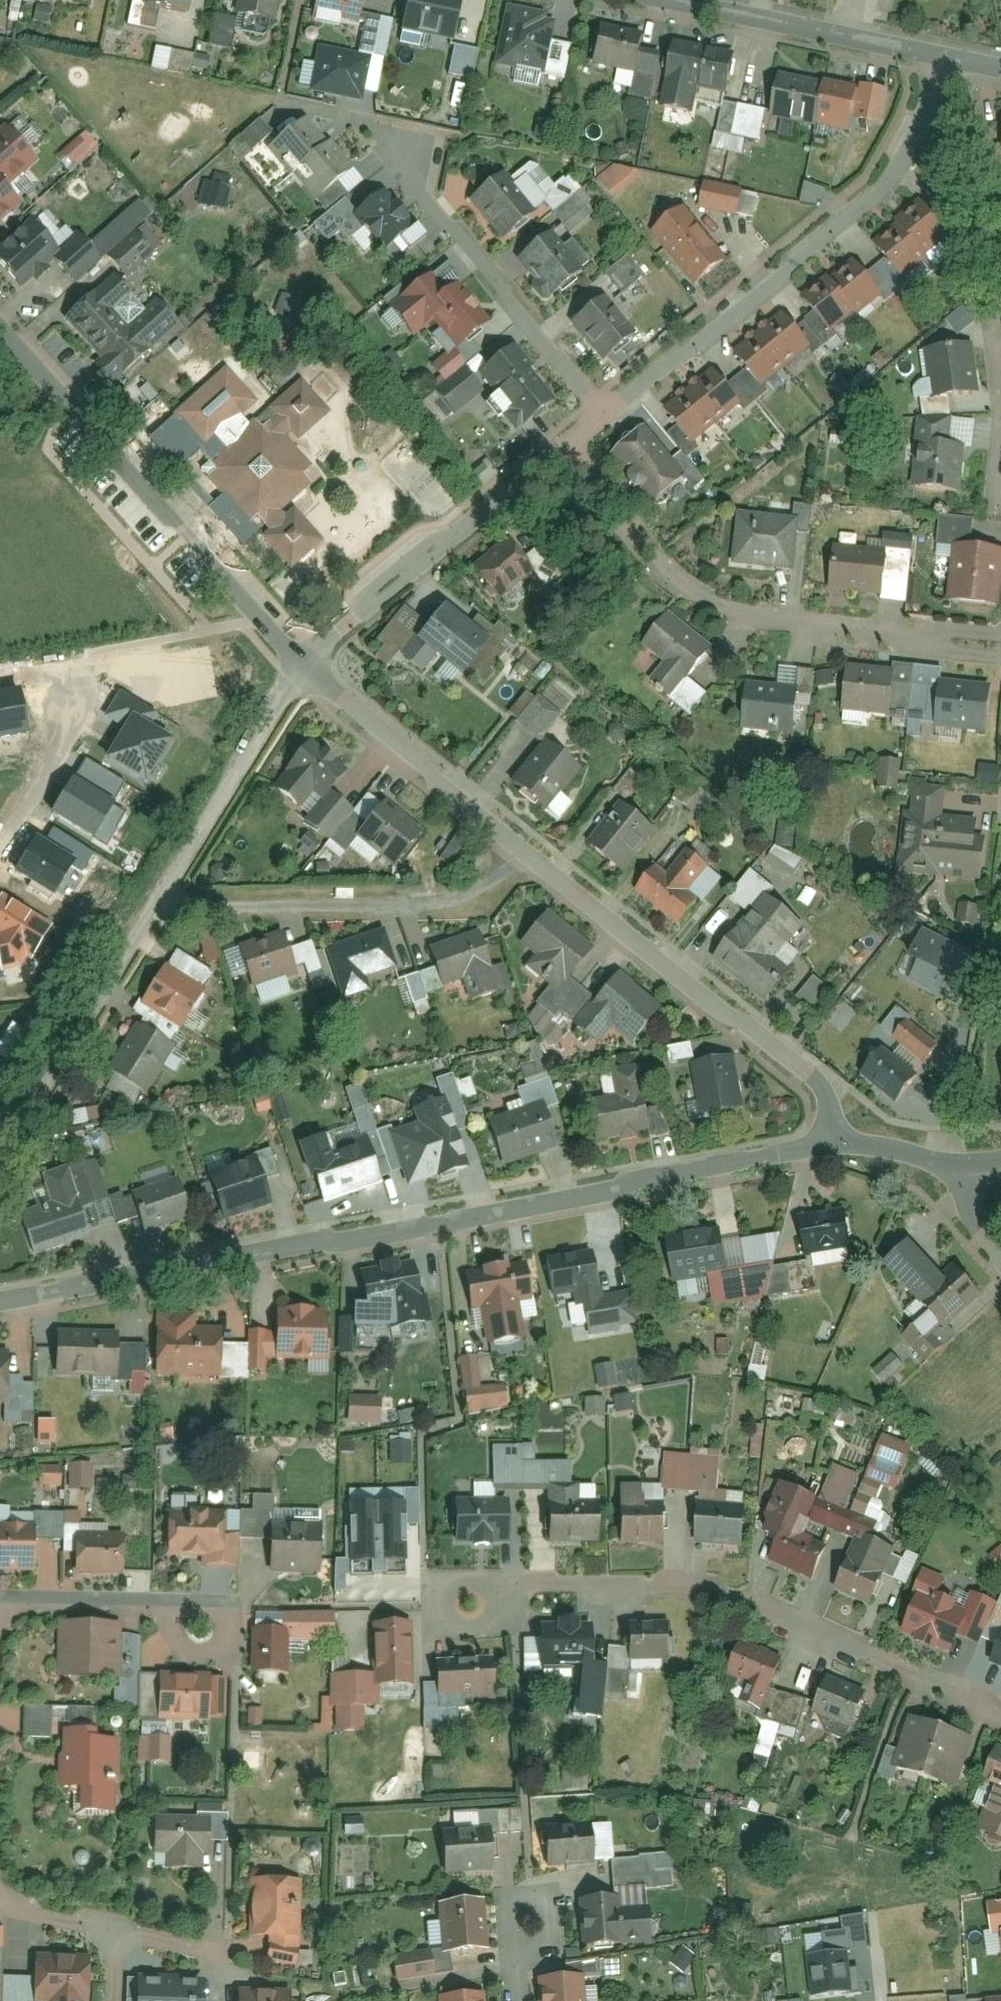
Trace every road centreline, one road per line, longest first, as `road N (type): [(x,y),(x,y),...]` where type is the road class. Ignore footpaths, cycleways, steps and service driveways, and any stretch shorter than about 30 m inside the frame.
road 1 (residential): [(837,1144),(352,1244),(0,1305)]
road 2 (residential): [(1000,1715),(700,1590),(515,1587),(472,1608)]
road 3 (residential): [(949,62),(890,186),(601,420)]
road 4 (residential): [(563,451),(693,599),(754,621),(1000,645)]
road 5 (residential): [(0,326),(301,661)]
road 6 (residential): [(528,851),(818,1081),(837,1144)]
road 7 (residential): [(162,912),(447,907),(489,891),(528,851)]
road 8 (residential): [(563,451),(301,661)]
road 9 (residential): [(601,420),(424,196),(406,154)]
road 10 (unclassified): [(651,0),(949,62)]
road 11 (residential): [(162,912),(316,680)]
road 12 (residential): [(316,680),(528,851)]
road 13 (residential): [(0,1617),(15,1602),(247,1611)]
road 14 (residential): [(31,1125),(162,912)]
road 15 (residential): [(0,845),(69,724),(60,666)]
road 16 (residential): [(967,1169),(837,1144)]

